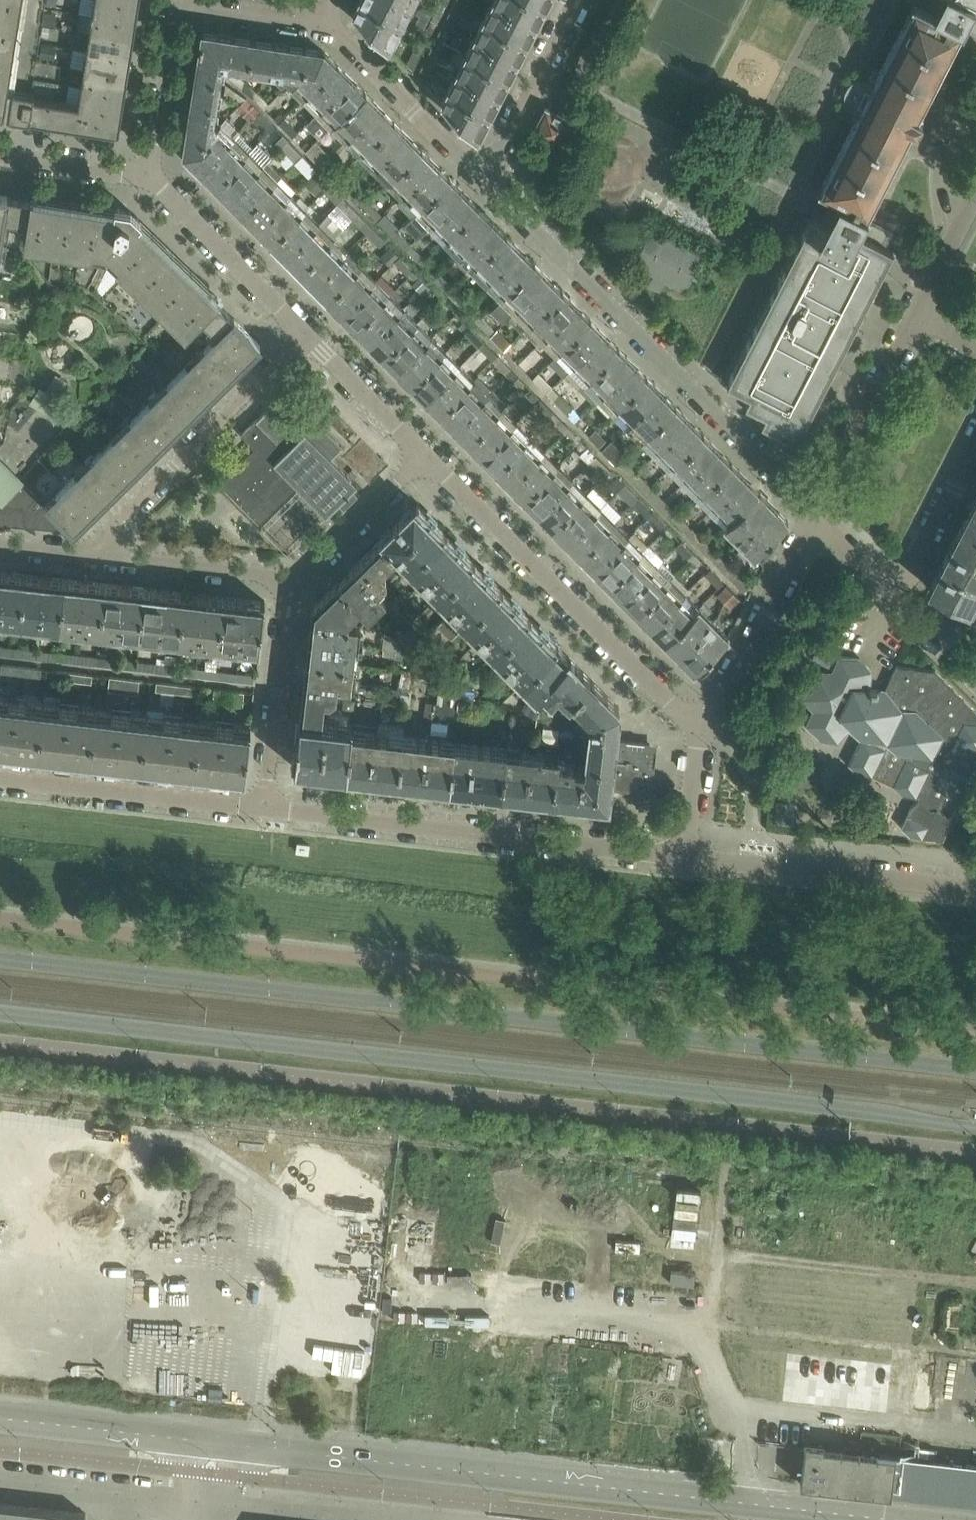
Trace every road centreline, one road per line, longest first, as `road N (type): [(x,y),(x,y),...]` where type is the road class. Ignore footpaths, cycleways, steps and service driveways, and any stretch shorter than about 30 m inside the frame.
road 1 (secondary): [(0,1016),(975,1127)]
road 2 (secondary): [(975,1070),(0,962)]
road 3 (unclassified): [(884,1519),(0,1418)]
road 4 (residential): [(813,515),(487,183)]
road 5 (residential): [(272,807),(686,858)]
road 6 (residential): [(701,730),(425,455)]
road 7 (residential): [(304,333),(88,555)]
road 8 (residential): [(686,858),(975,889)]
road 9 (residential): [(0,775),(272,807)]
road 10 (residential): [(701,730),(813,515)]
road 11 (residential): [(487,183),(322,21)]
road 12 (residential): [(272,807),(297,579)]
road 13 (residential): [(813,515),(915,314)]
road 14 (residential): [(304,333),(151,181)]
road 15 (residential): [(297,579),(88,555)]
road 16 (residential): [(581,0),(487,183)]
road 17 (residential): [(178,4),(151,181)]
road 18 (residential): [(297,579),(425,455)]
road 19 (residential): [(425,455),(304,333)]
road 20 (residential): [(901,591),(975,445)]
road 21 (residential): [(151,181),(0,156)]
road 22 (residential): [(322,21),(178,4)]
road 23 (residential): [(915,314),(975,194)]
road 24 (residential): [(686,858),(701,730)]

